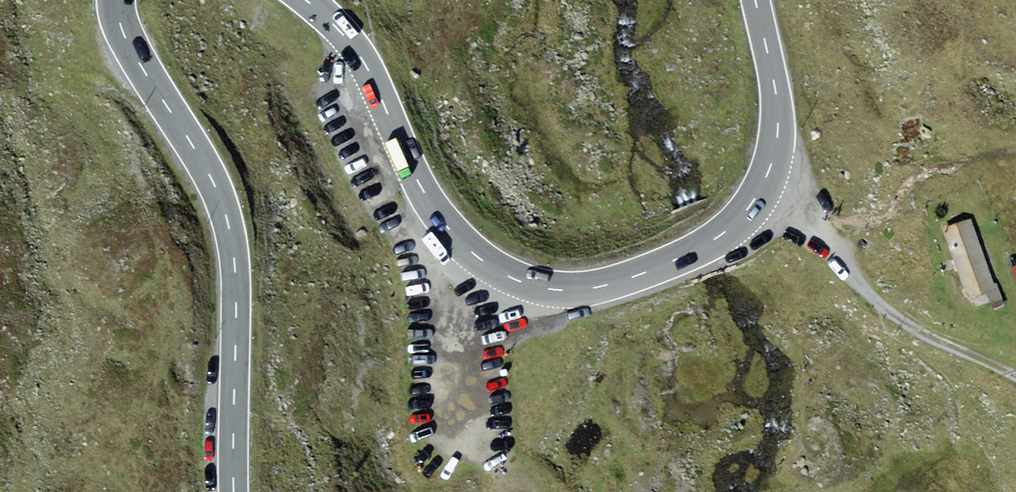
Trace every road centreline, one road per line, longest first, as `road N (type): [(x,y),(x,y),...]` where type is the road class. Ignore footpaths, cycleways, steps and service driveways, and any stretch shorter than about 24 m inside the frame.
road 1 (primary): [(305,0),(368,68),(445,225),(493,268),(556,290),(622,282),(680,258),(720,237),(753,201),(769,171),(778,120),(755,0)]
road 2 (primary): [(234,491),(236,269),(227,216),(124,35),(117,0)]
road 3 (track): [(879,306),(1015,378)]

